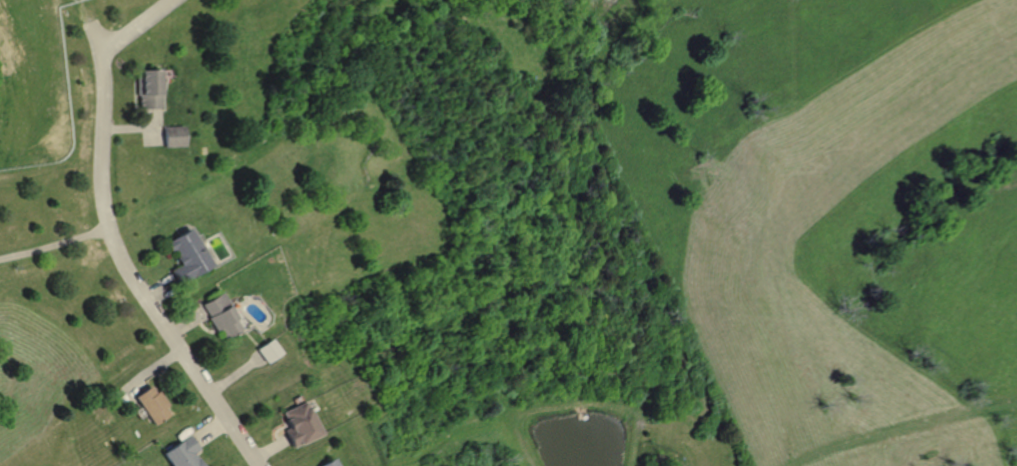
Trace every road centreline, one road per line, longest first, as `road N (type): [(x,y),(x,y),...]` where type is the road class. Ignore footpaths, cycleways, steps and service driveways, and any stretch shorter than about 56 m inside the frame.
road 1 (residential): [(94,21),(104,52),(100,184),(108,230),(141,295),(256,465)]

